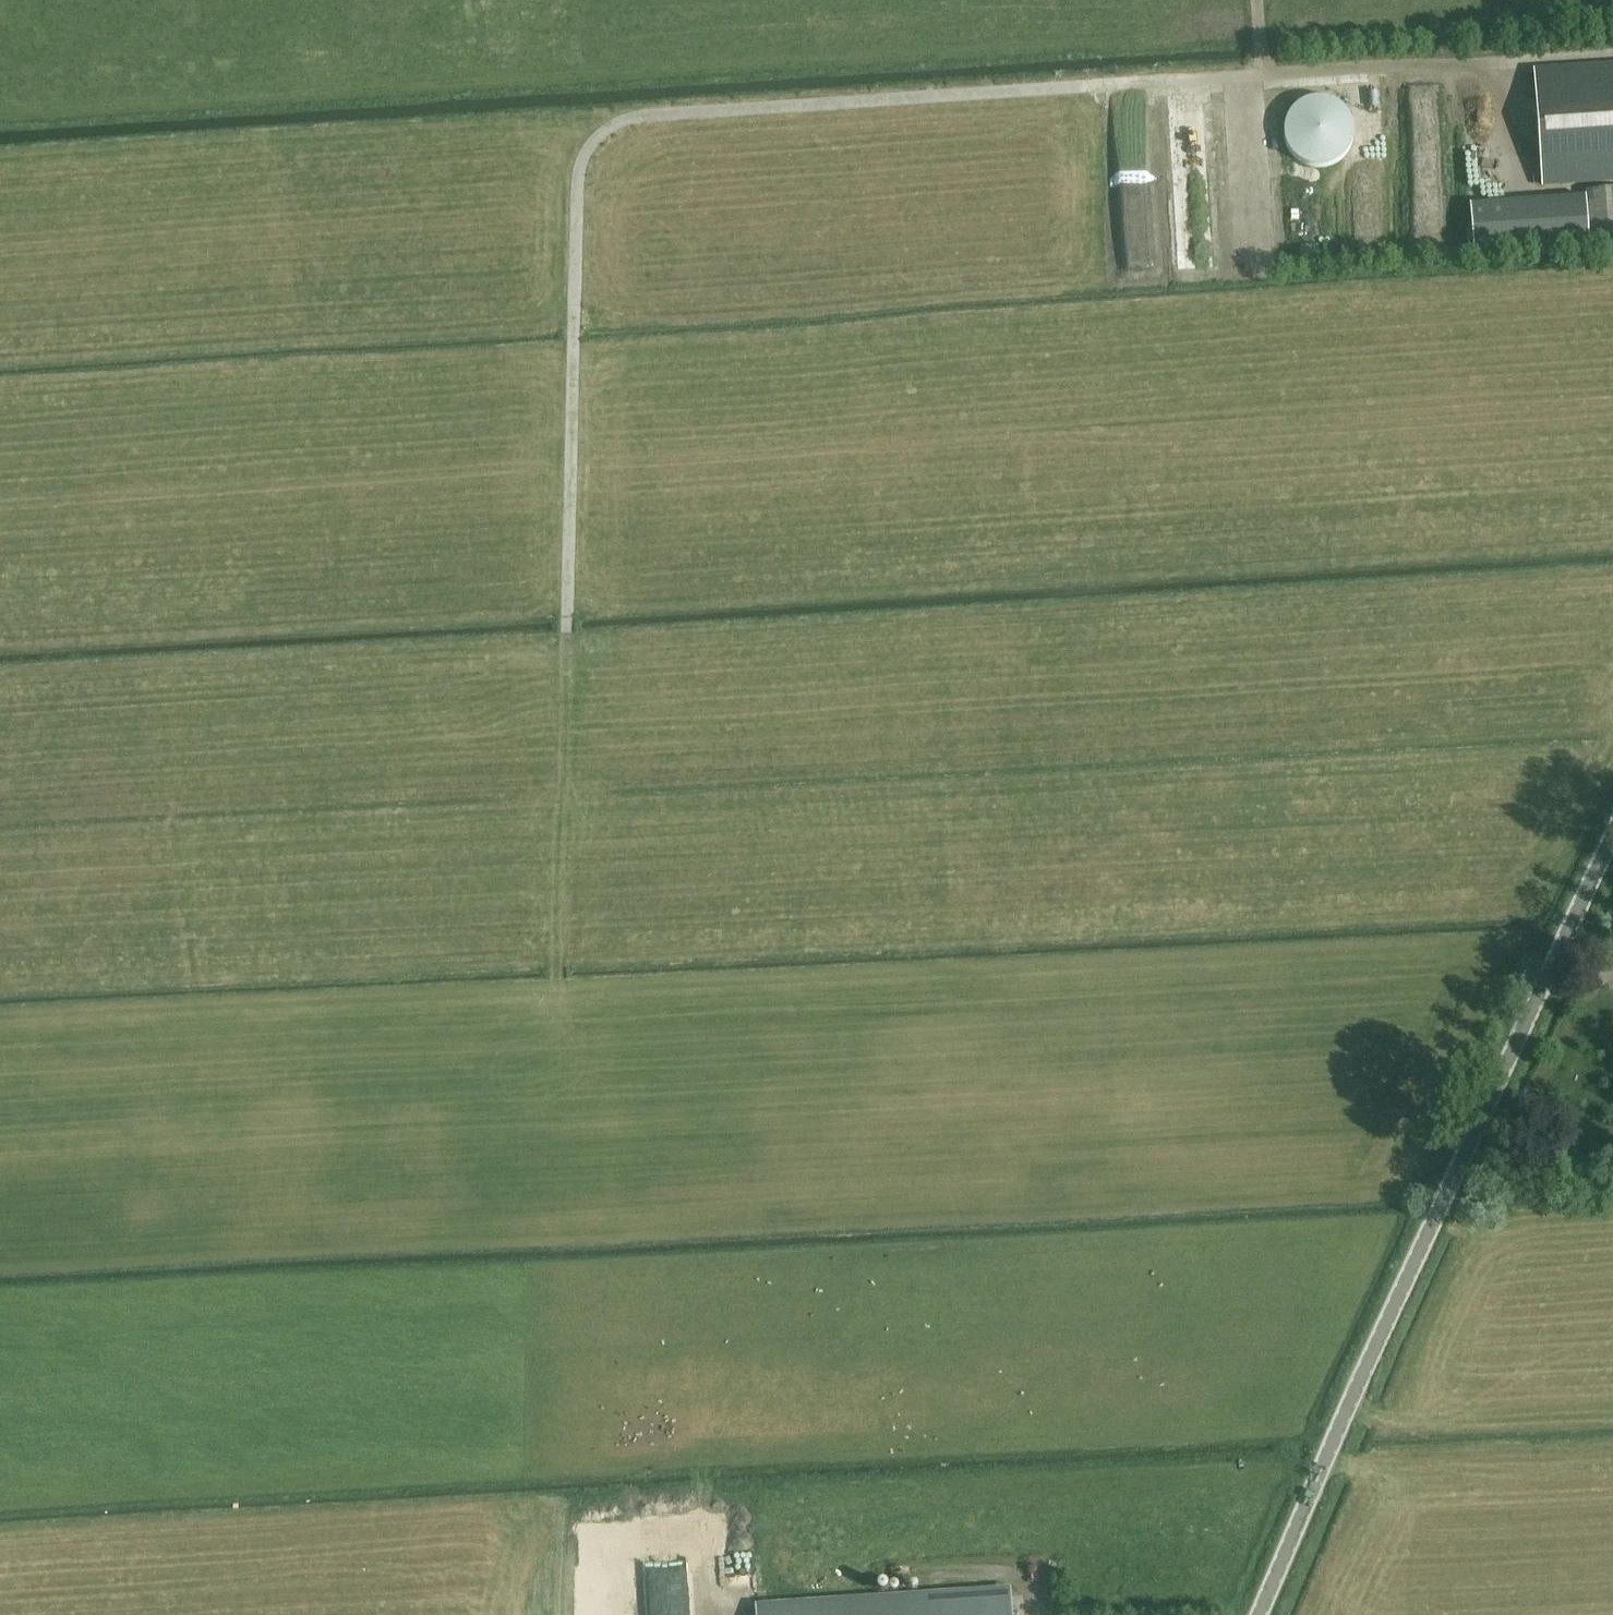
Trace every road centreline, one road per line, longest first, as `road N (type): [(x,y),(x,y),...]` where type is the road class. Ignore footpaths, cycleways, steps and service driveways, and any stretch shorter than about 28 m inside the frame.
road 1 (track): [(1488,58),(621,123),(586,159),(578,199),(566,621)]
road 2 (unclassified): [(1258,1614),(1612,835)]

